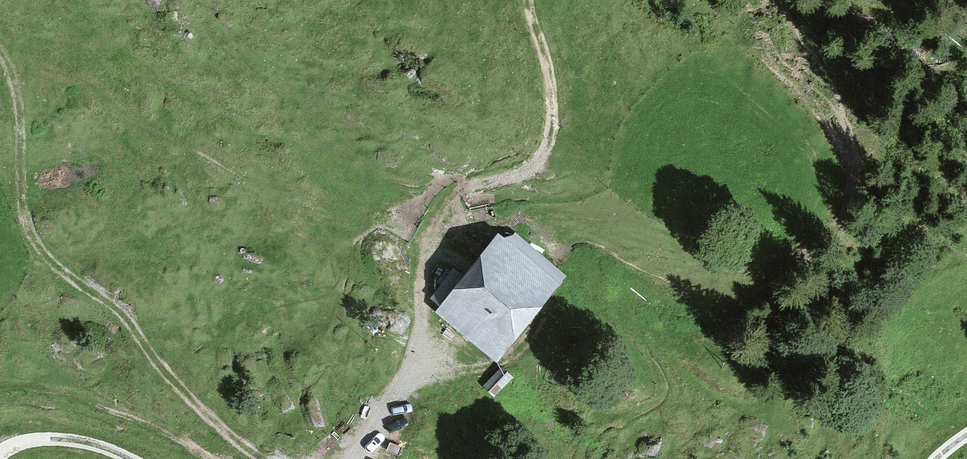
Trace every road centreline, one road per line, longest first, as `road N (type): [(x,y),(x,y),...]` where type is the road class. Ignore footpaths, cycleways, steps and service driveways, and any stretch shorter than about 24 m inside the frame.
road 1 (track): [(266,458),(178,385),(121,316),(35,240),(21,190),(17,99),(0,52)]
road 2 (track): [(415,369),(425,265),(453,201),(470,186),(529,170),(550,140),(551,91),(529,0)]
road 3 (track): [(130,458),(83,440),(39,438),(0,454)]

